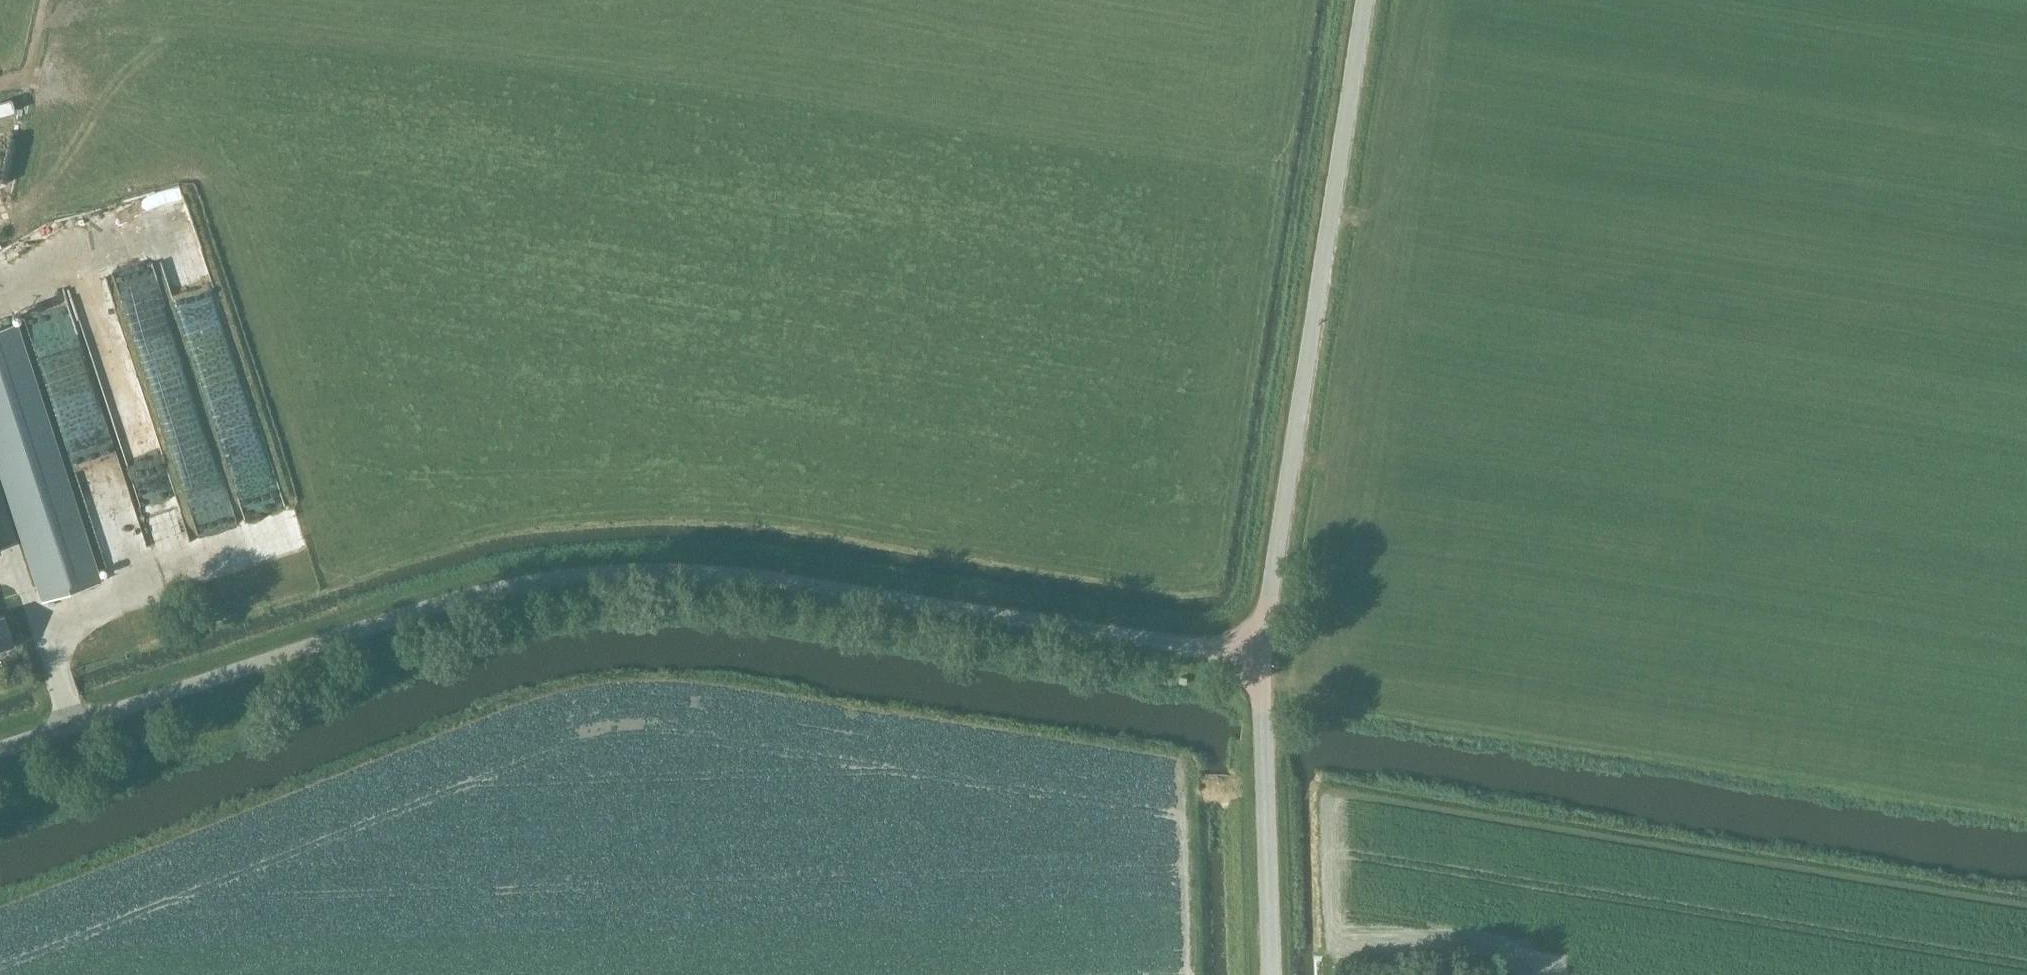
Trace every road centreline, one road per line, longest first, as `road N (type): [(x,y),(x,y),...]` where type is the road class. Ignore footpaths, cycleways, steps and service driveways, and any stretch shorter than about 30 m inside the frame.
road 1 (unclassified): [(0,749),(434,605),(576,572),(679,571),(909,600),(1262,659)]
road 2 (unclassified): [(1262,659),(1370,0)]
road 3 (unclassified): [(1273,974),(1262,659)]

